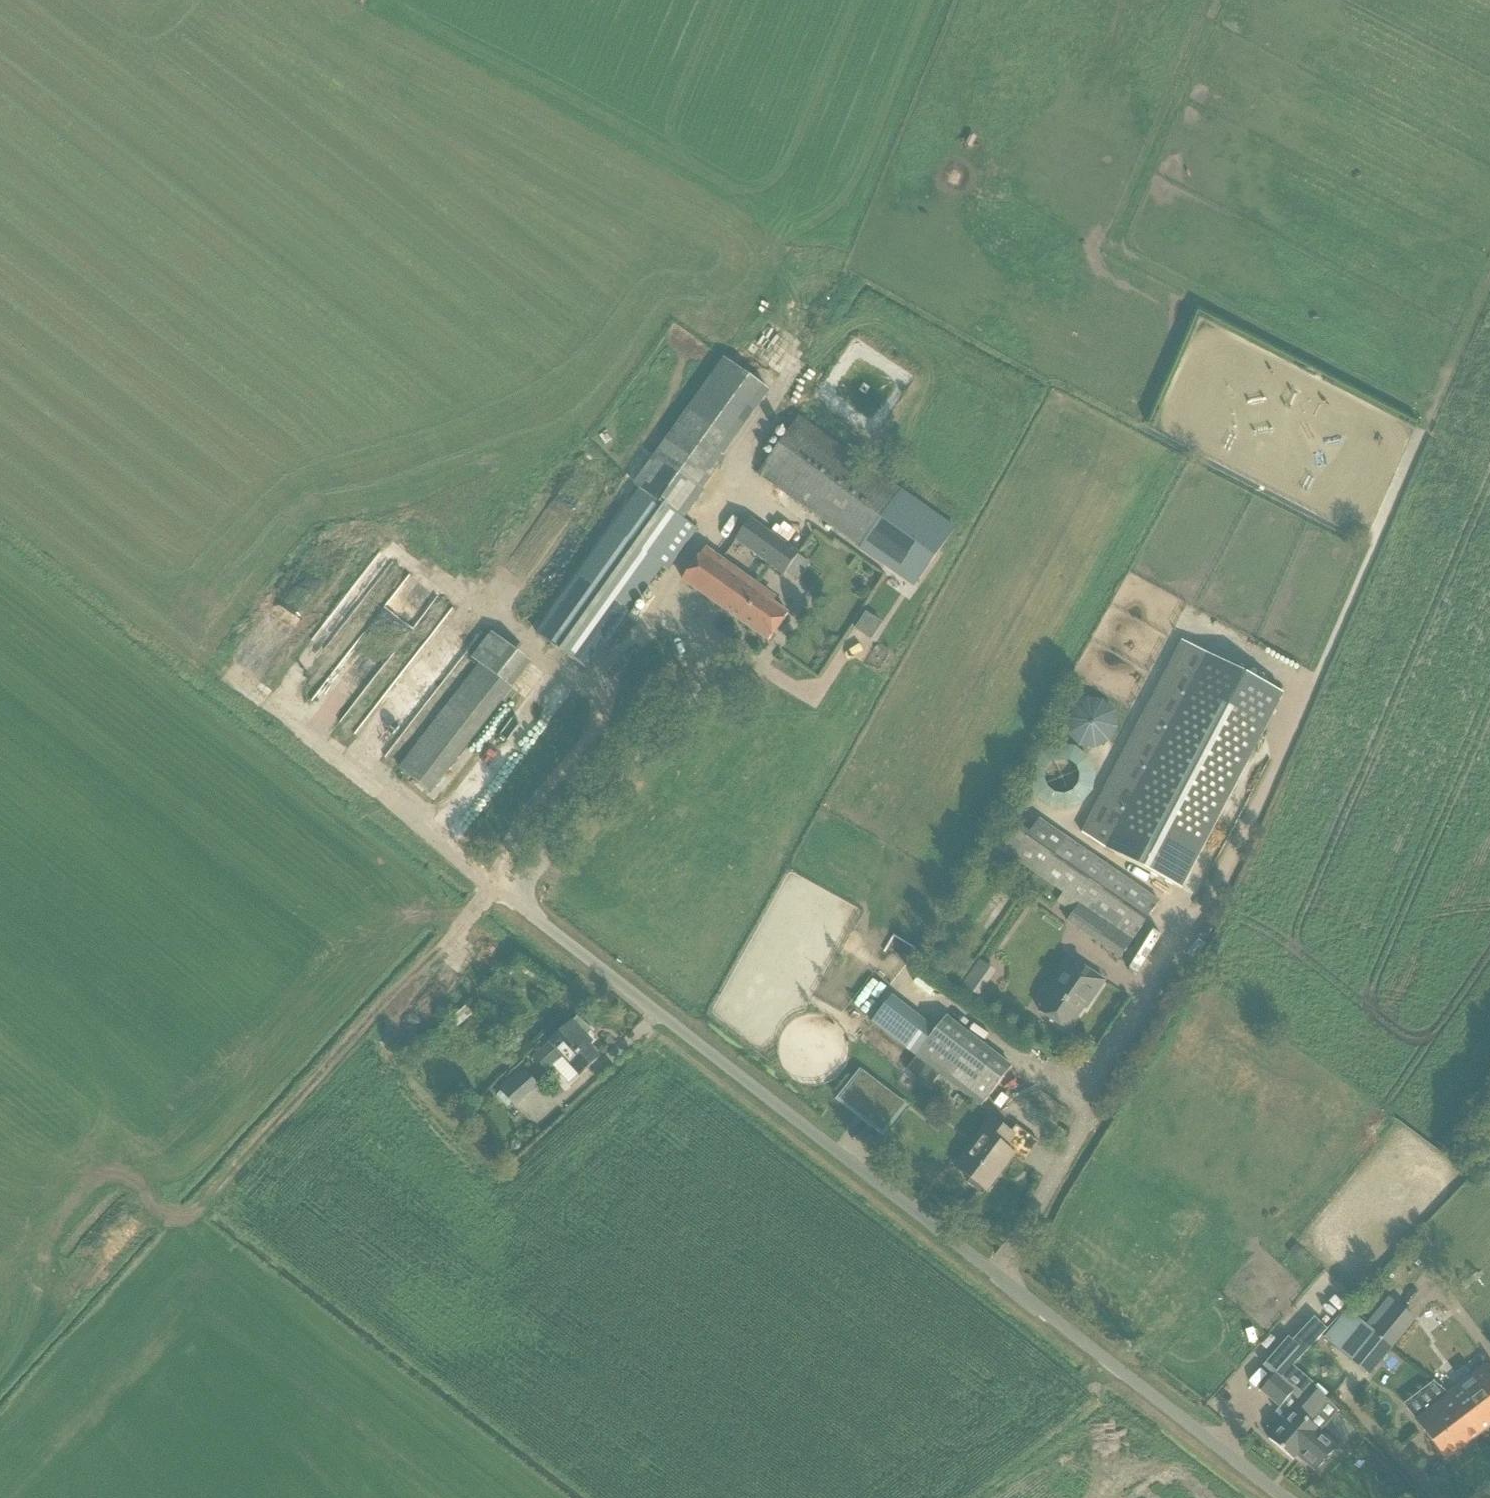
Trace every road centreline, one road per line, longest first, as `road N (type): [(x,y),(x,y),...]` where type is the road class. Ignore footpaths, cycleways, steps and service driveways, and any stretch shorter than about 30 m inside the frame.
road 1 (unclassified): [(1283,1497),(557,933)]

